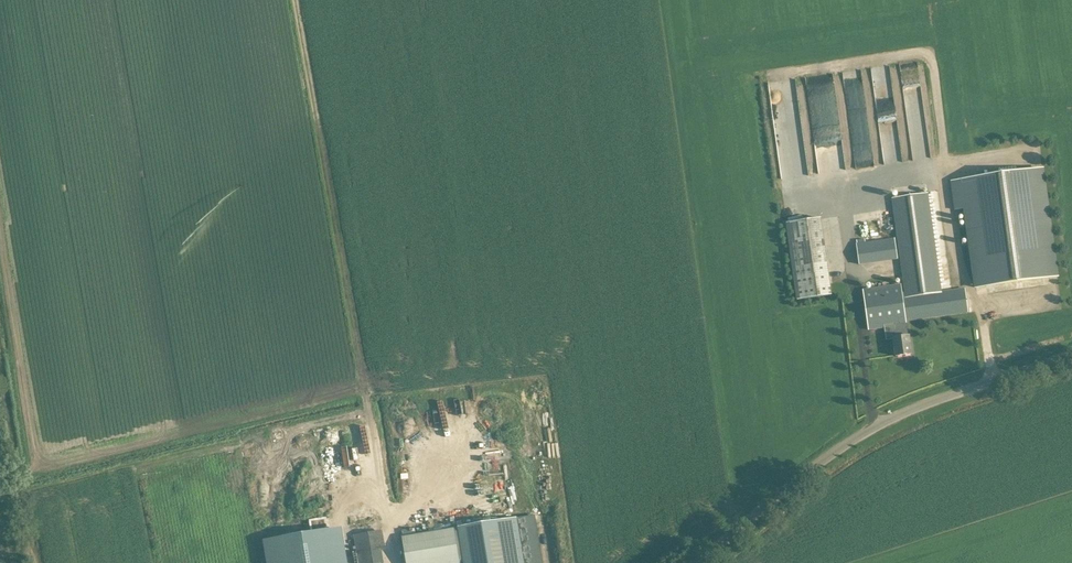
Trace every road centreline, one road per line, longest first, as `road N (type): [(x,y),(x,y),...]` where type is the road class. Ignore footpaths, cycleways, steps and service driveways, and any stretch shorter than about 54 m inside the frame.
road 1 (unclassified): [(700,562),(876,424),(1071,356)]
road 2 (track): [(25,562),(0,420)]

